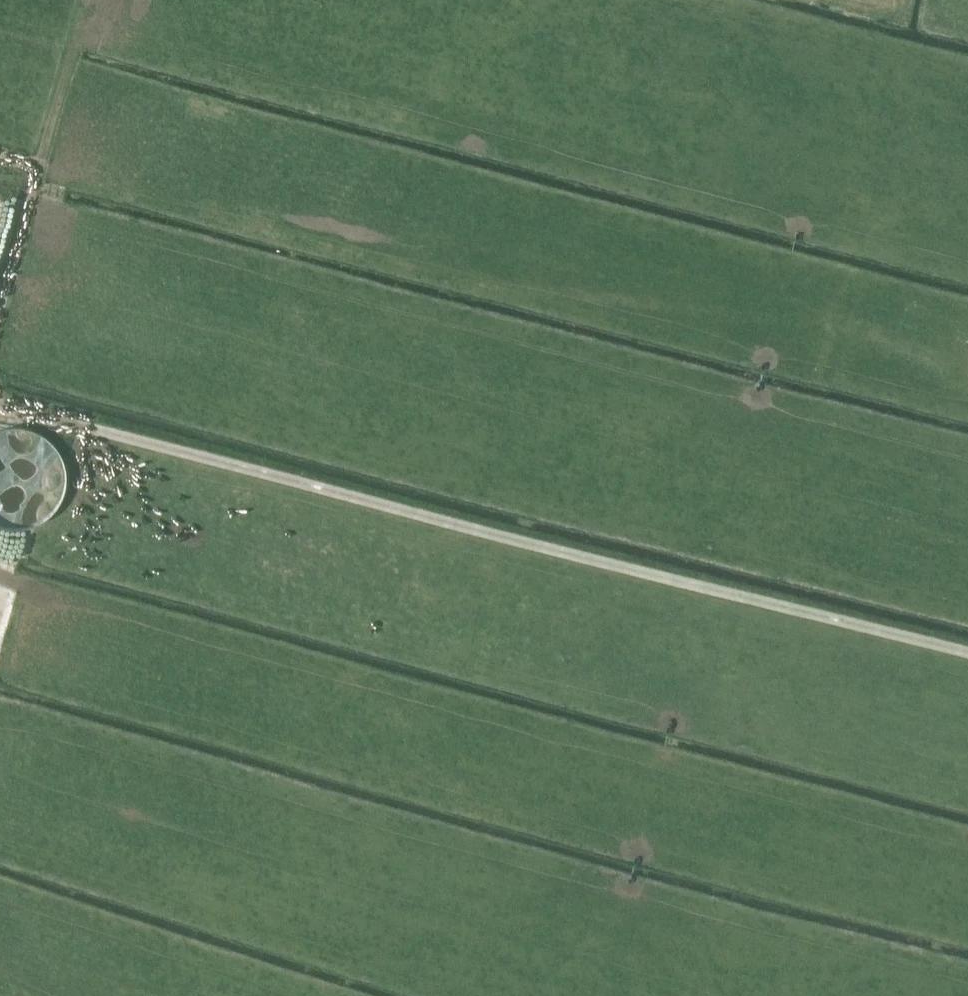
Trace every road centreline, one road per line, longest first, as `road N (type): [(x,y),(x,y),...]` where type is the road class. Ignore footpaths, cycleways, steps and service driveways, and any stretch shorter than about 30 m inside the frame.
road 1 (track): [(967,650),(495,536),(0,404)]

